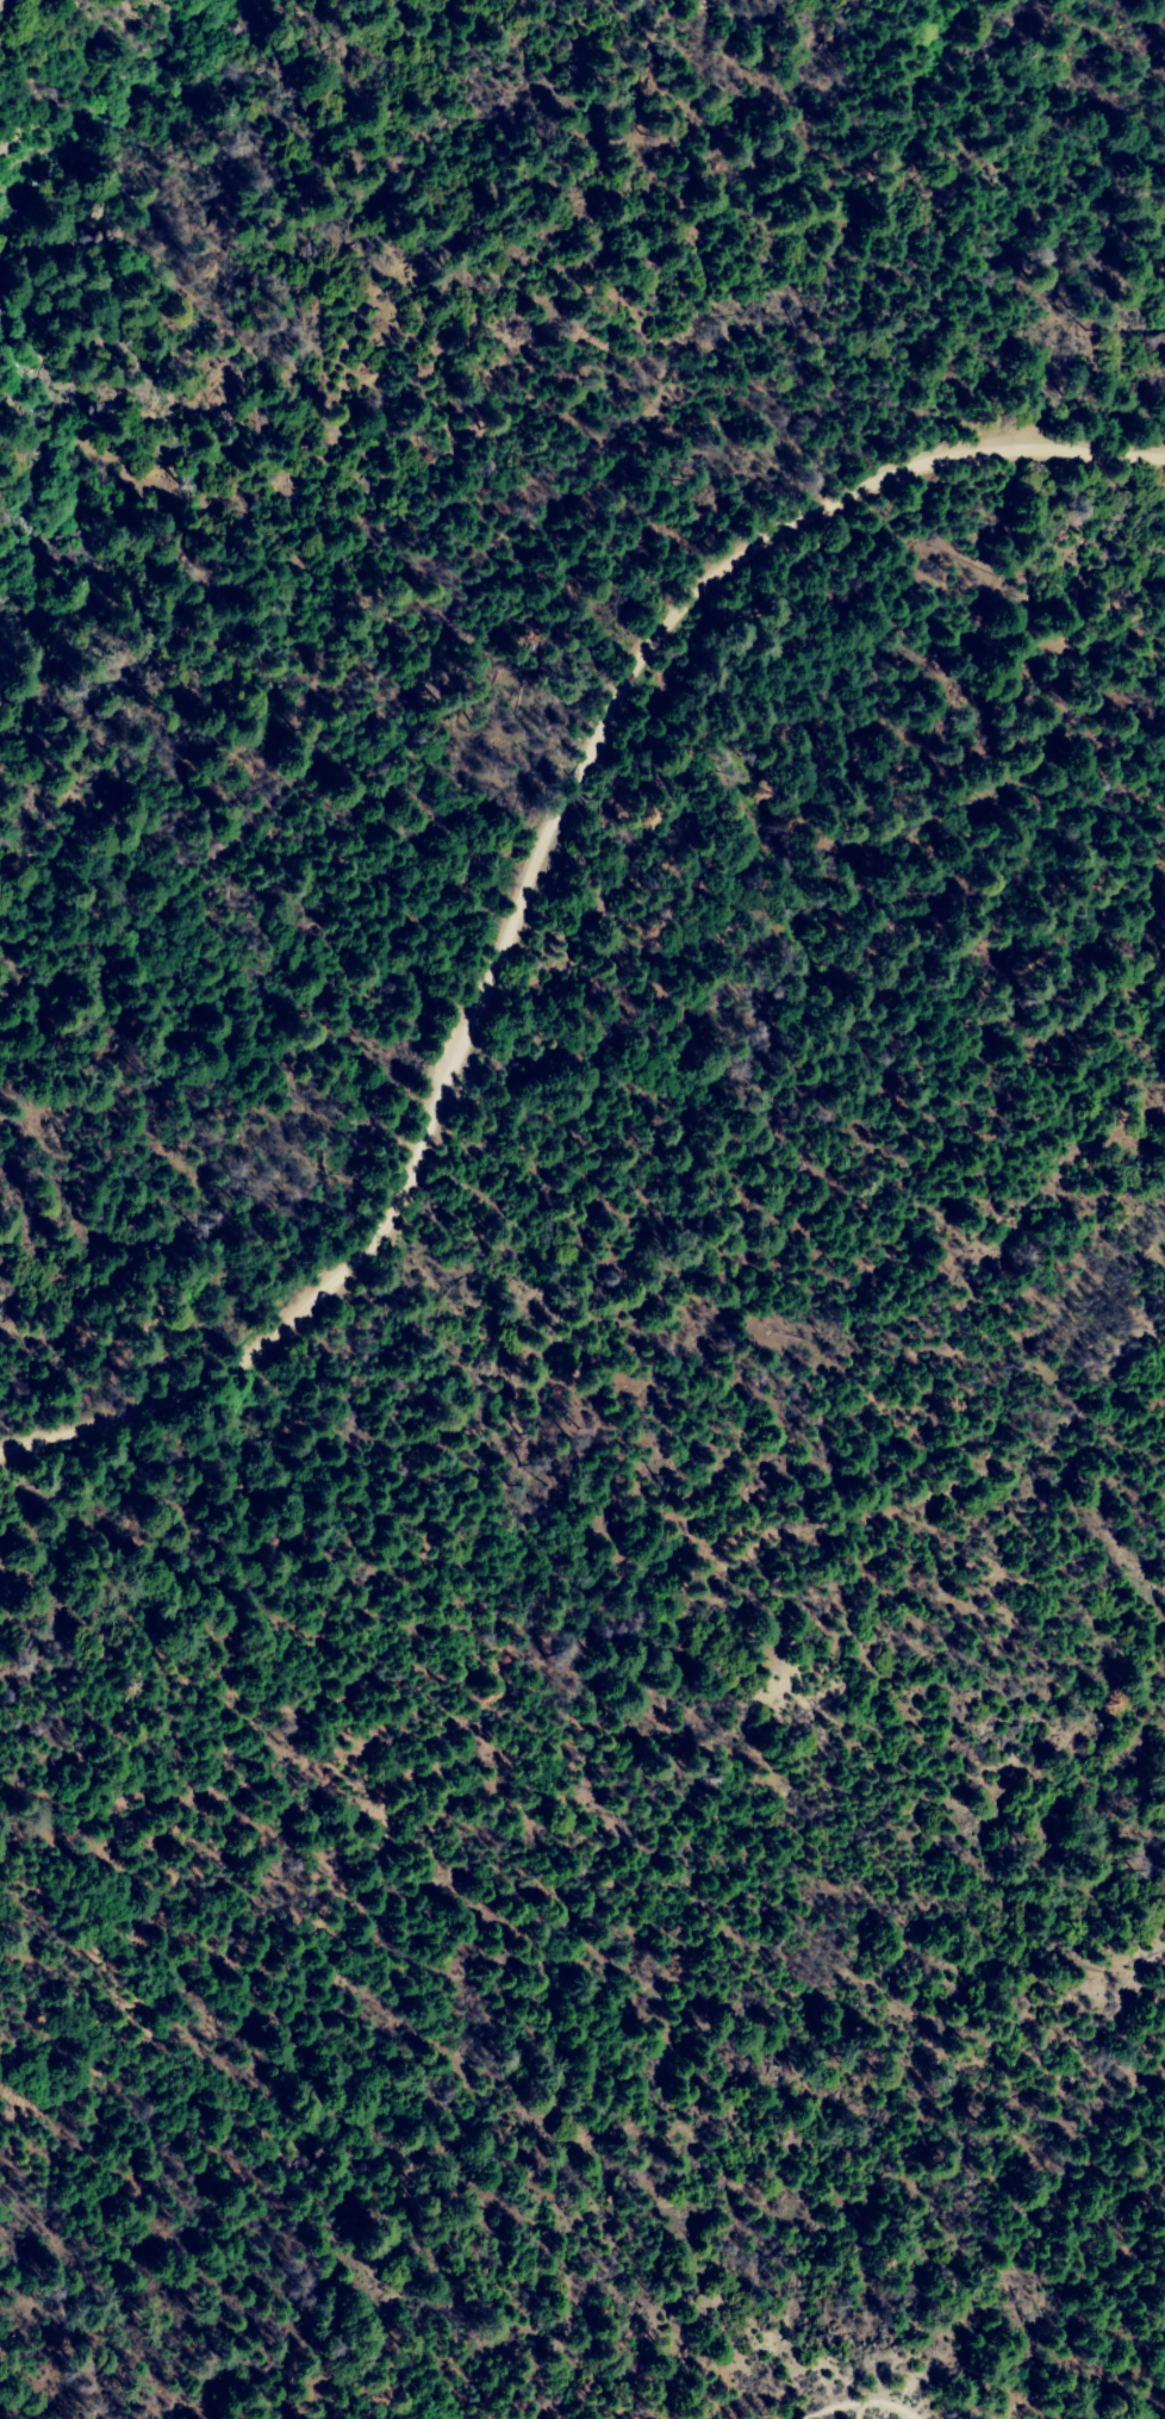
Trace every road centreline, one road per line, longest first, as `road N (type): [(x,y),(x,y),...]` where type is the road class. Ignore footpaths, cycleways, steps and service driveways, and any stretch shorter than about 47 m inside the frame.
road 1 (tertiary): [(0,1463),(222,1378),(312,1318),(373,1252),(434,1145),(510,956),(646,671),(719,584),(820,521),(901,481),(970,460),(1043,454),(1164,463)]

